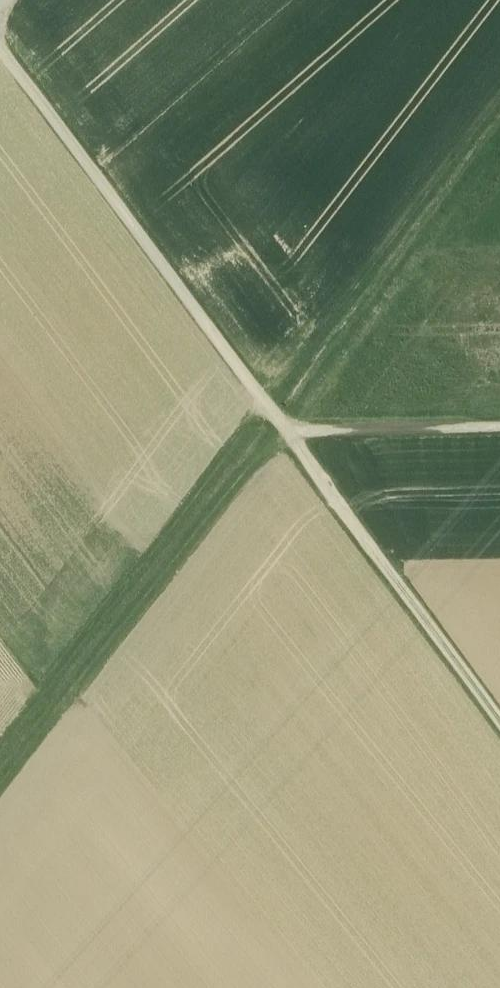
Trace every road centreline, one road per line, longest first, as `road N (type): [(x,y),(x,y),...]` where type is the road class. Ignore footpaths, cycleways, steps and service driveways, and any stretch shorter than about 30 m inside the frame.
road 1 (track): [(0,751),(499,108)]
road 2 (track): [(290,438),(0,56)]
road 3 (track): [(499,724),(290,438)]
road 4 (track): [(290,438),(499,428)]

